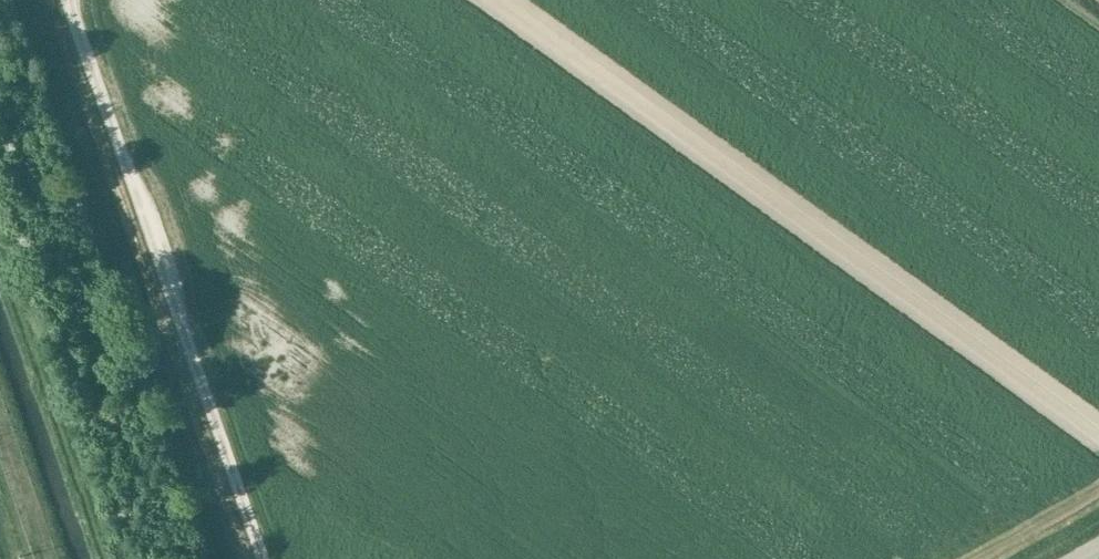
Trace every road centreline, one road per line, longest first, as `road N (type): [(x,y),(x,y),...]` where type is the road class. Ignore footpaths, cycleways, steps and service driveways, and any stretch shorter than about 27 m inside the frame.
road 1 (track): [(48,0),(252,558)]

